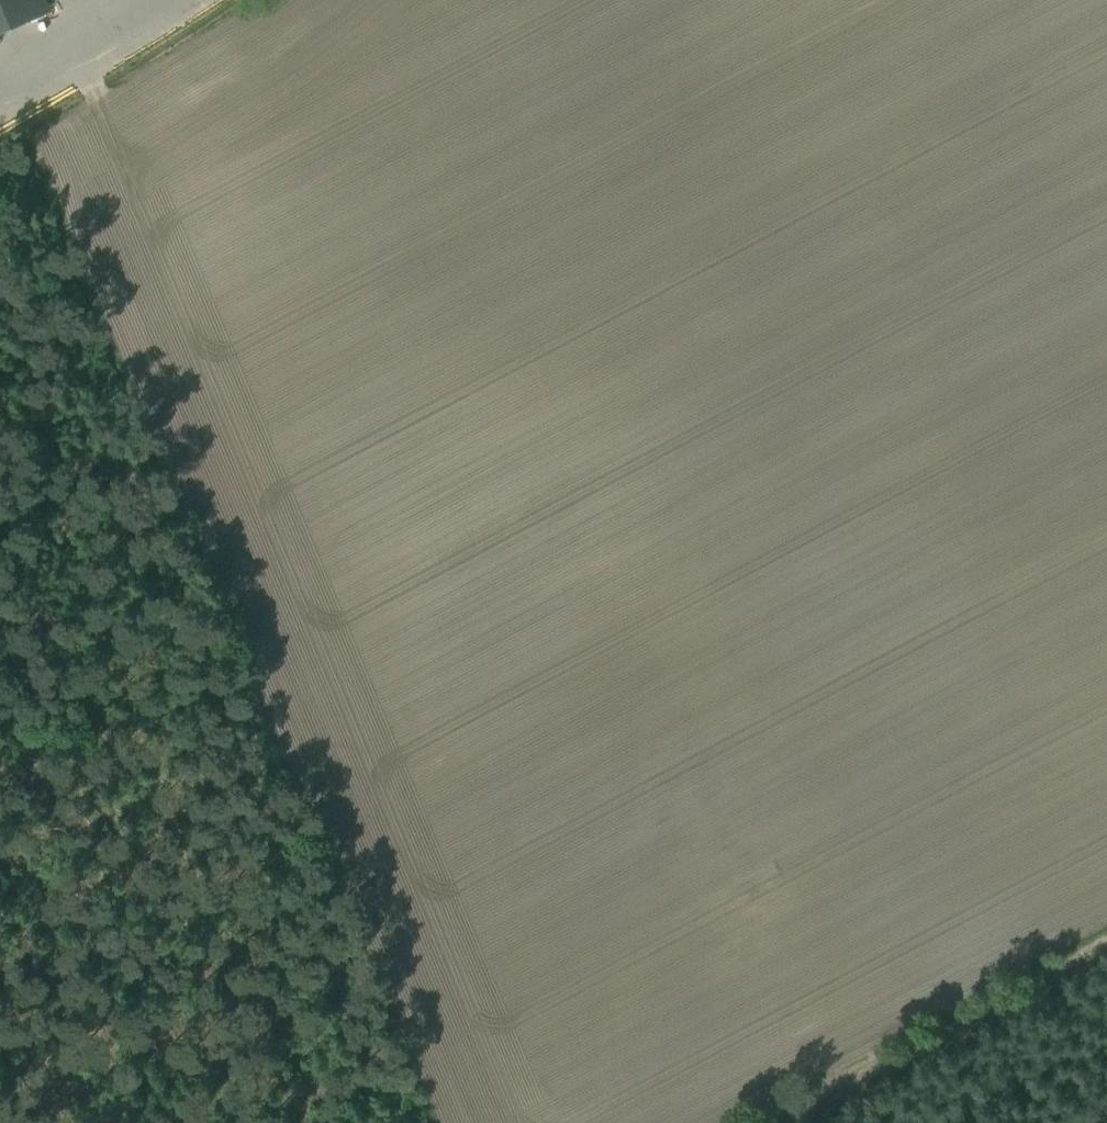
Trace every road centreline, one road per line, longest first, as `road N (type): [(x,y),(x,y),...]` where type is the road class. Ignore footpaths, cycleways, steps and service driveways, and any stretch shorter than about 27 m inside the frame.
road 1 (track): [(0,127),(194,0)]

